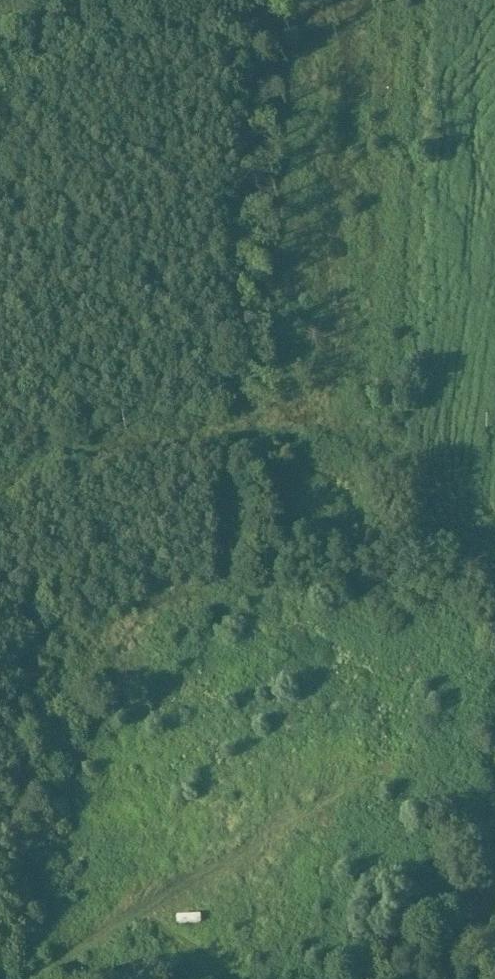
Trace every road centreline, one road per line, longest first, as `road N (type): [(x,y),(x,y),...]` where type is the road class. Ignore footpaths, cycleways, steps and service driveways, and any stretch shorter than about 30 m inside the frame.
road 1 (track): [(32,978),(235,854)]
road 2 (track): [(330,978),(337,946),(324,926),(273,895),(235,854)]

